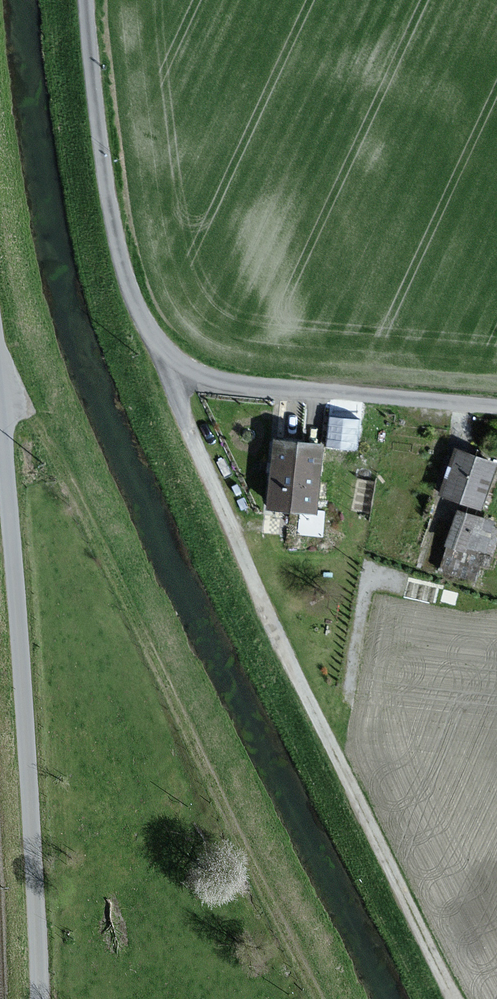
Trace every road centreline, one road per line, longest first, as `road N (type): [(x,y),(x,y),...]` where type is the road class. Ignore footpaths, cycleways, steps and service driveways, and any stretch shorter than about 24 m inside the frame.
road 1 (track): [(159,346),(293,672),(454,998)]
road 2 (track): [(0,391),(20,395),(320,998)]
road 3 (unclassified): [(0,410),(39,998)]

